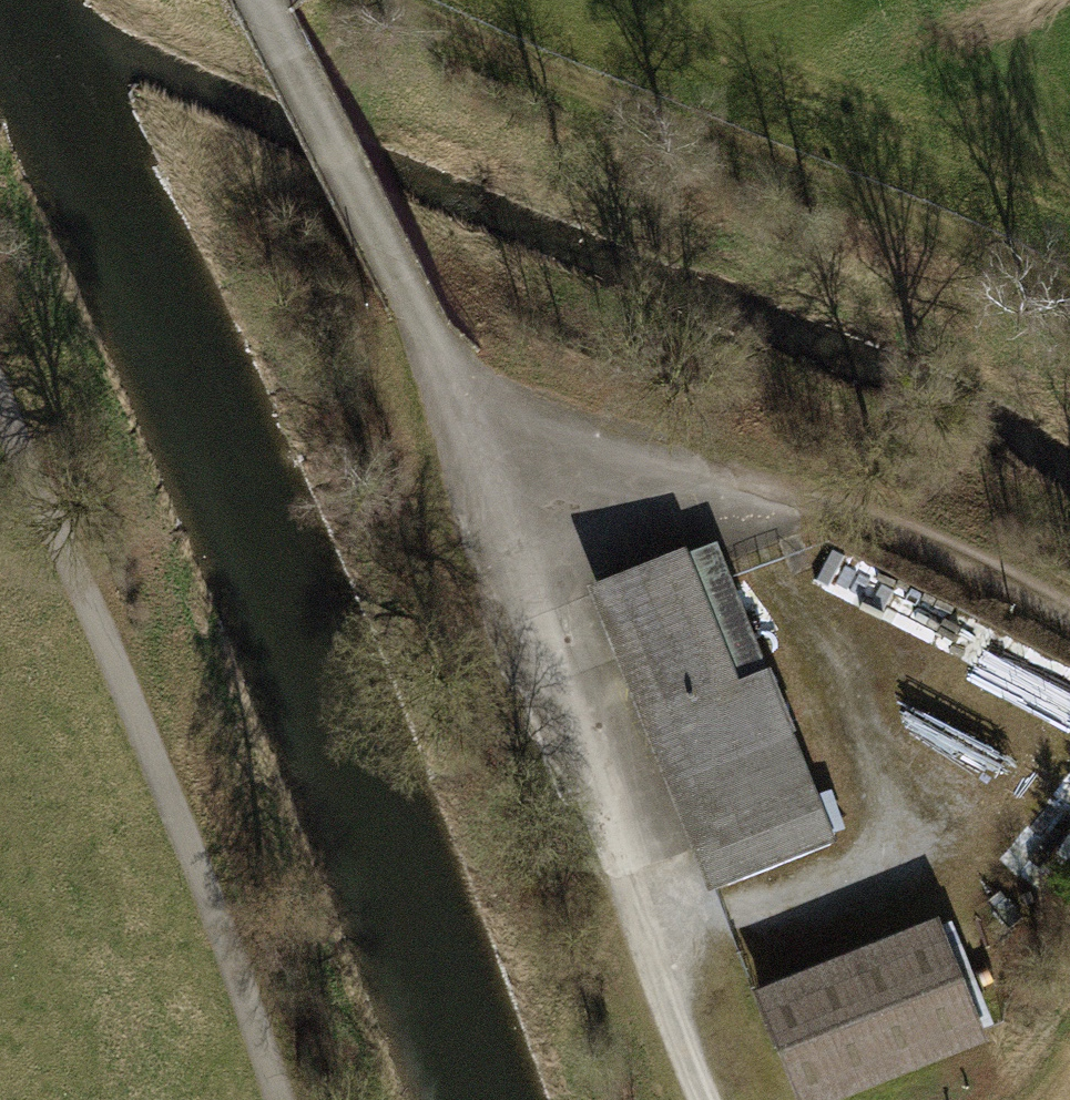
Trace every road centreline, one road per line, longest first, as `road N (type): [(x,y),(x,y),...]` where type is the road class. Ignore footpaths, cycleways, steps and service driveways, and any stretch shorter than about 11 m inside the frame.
road 1 (track): [(444,362),(533,753),(701,1099)]
road 2 (track): [(278,1099),(145,733),(0,389)]
road 3 (track): [(377,0),(906,219),(1069,297)]
road 4 (track): [(1069,611),(1005,571),(748,464),(444,362)]

